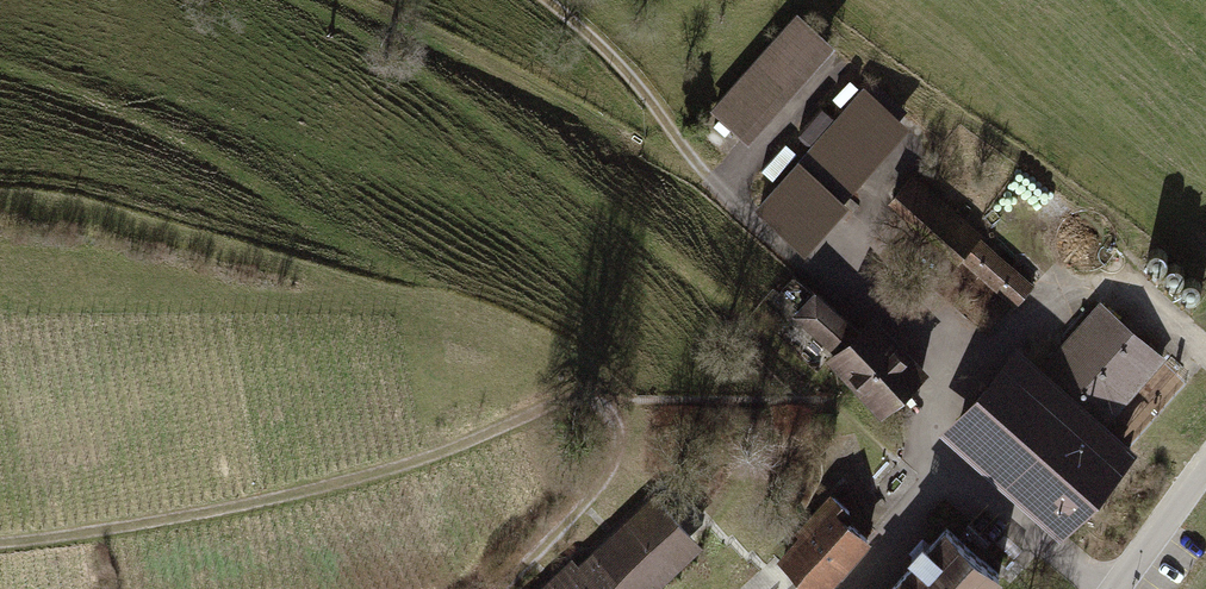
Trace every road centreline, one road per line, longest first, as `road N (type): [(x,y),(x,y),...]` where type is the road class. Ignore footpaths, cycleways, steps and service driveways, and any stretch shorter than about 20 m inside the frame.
road 1 (track): [(946,477),(927,421),(974,353),(931,307),(850,266),(799,256),(693,151),(596,34),(553,0)]
road 2 (track): [(603,404),(555,406),(430,457),(324,488),(0,546)]
road 3 (track): [(603,404),(572,370),(514,330),(65,211)]
road 4 (track): [(504,588),(609,471),(616,424),(603,404)]
road 5 (residential): [(1205,461),(1111,588)]

